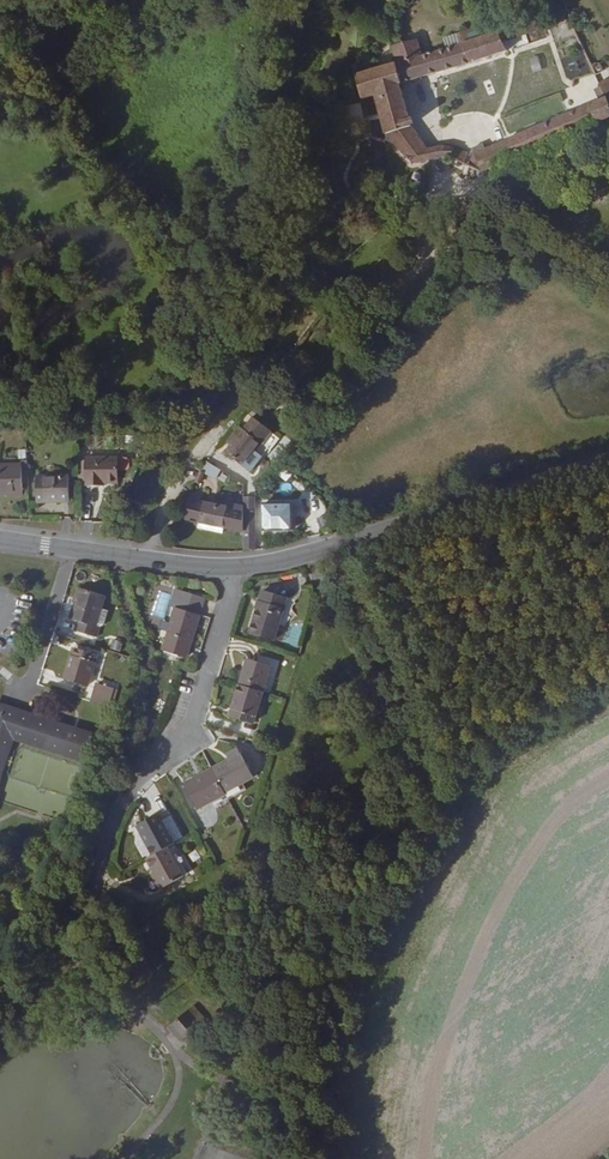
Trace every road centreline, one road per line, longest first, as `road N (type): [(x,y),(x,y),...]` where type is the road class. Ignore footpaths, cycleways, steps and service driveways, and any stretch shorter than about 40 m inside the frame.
road 1 (tertiary): [(608,458),(345,543),(232,565)]
road 2 (residential): [(232,565),(210,671),(177,734),(118,807),(97,890)]
road 3 (tertiary): [(232,565),(0,538)]
road 4 (track): [(482,207),(608,294)]

